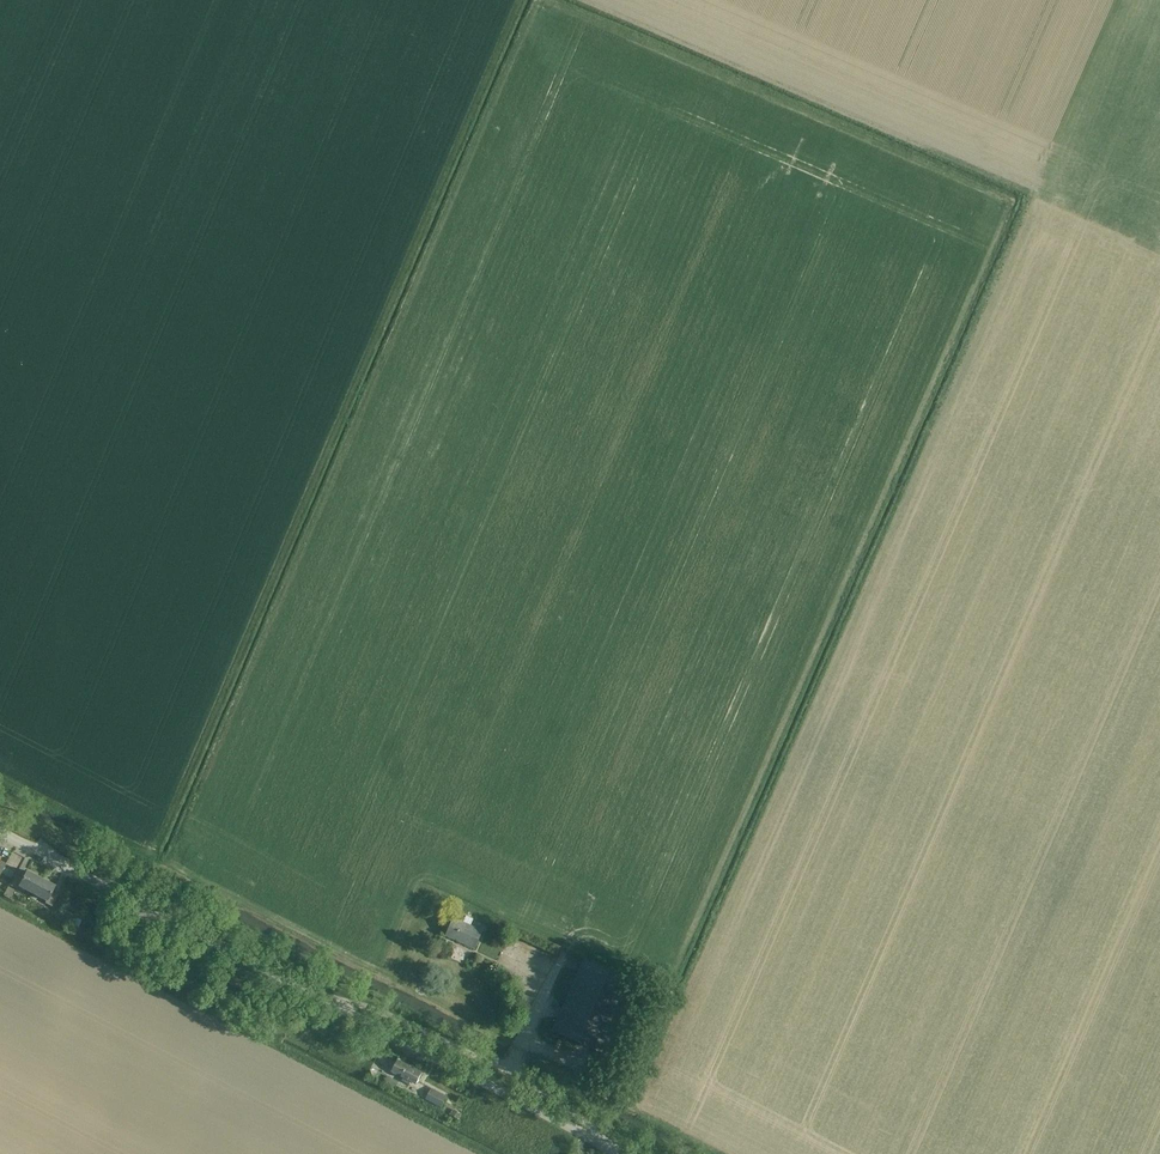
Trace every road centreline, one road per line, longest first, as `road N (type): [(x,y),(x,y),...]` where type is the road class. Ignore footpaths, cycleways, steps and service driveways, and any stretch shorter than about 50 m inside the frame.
road 1 (track): [(521,0),(158,841),(161,854),(174,847),(537,0)]
road 2 (track): [(721,1153),(632,1107),(1033,191),(586,0)]
road 3 (unclassified): [(0,832),(621,1153)]
road 4 (track): [(0,905),(483,1153)]
road 5 (track): [(547,0),(1015,202)]
road 6 (track): [(376,973),(0,780)]
road 7 (track): [(132,900),(171,947),(273,1015),(272,1045)]

